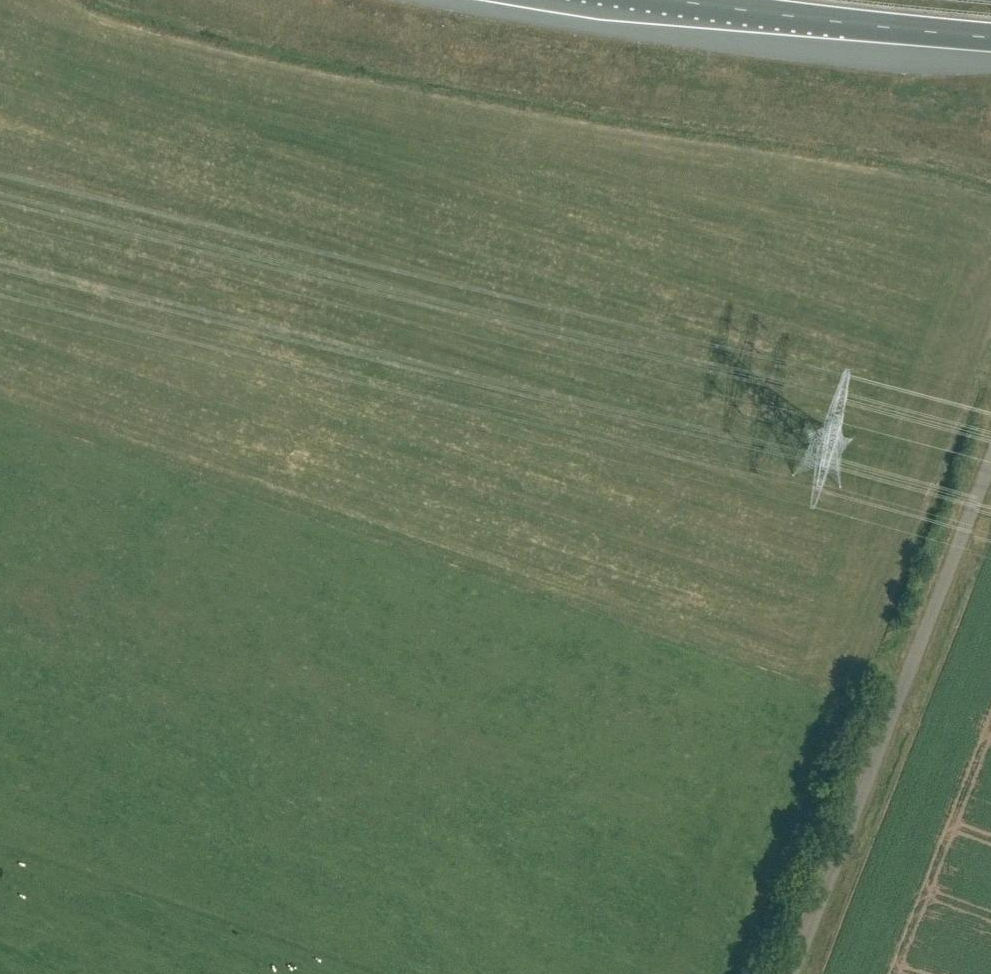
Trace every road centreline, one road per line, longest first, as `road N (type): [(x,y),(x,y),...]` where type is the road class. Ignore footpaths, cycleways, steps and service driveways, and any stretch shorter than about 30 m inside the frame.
road 1 (tertiary): [(792,973),(990,465)]
road 2 (motorway): [(675,0),(990,38)]

